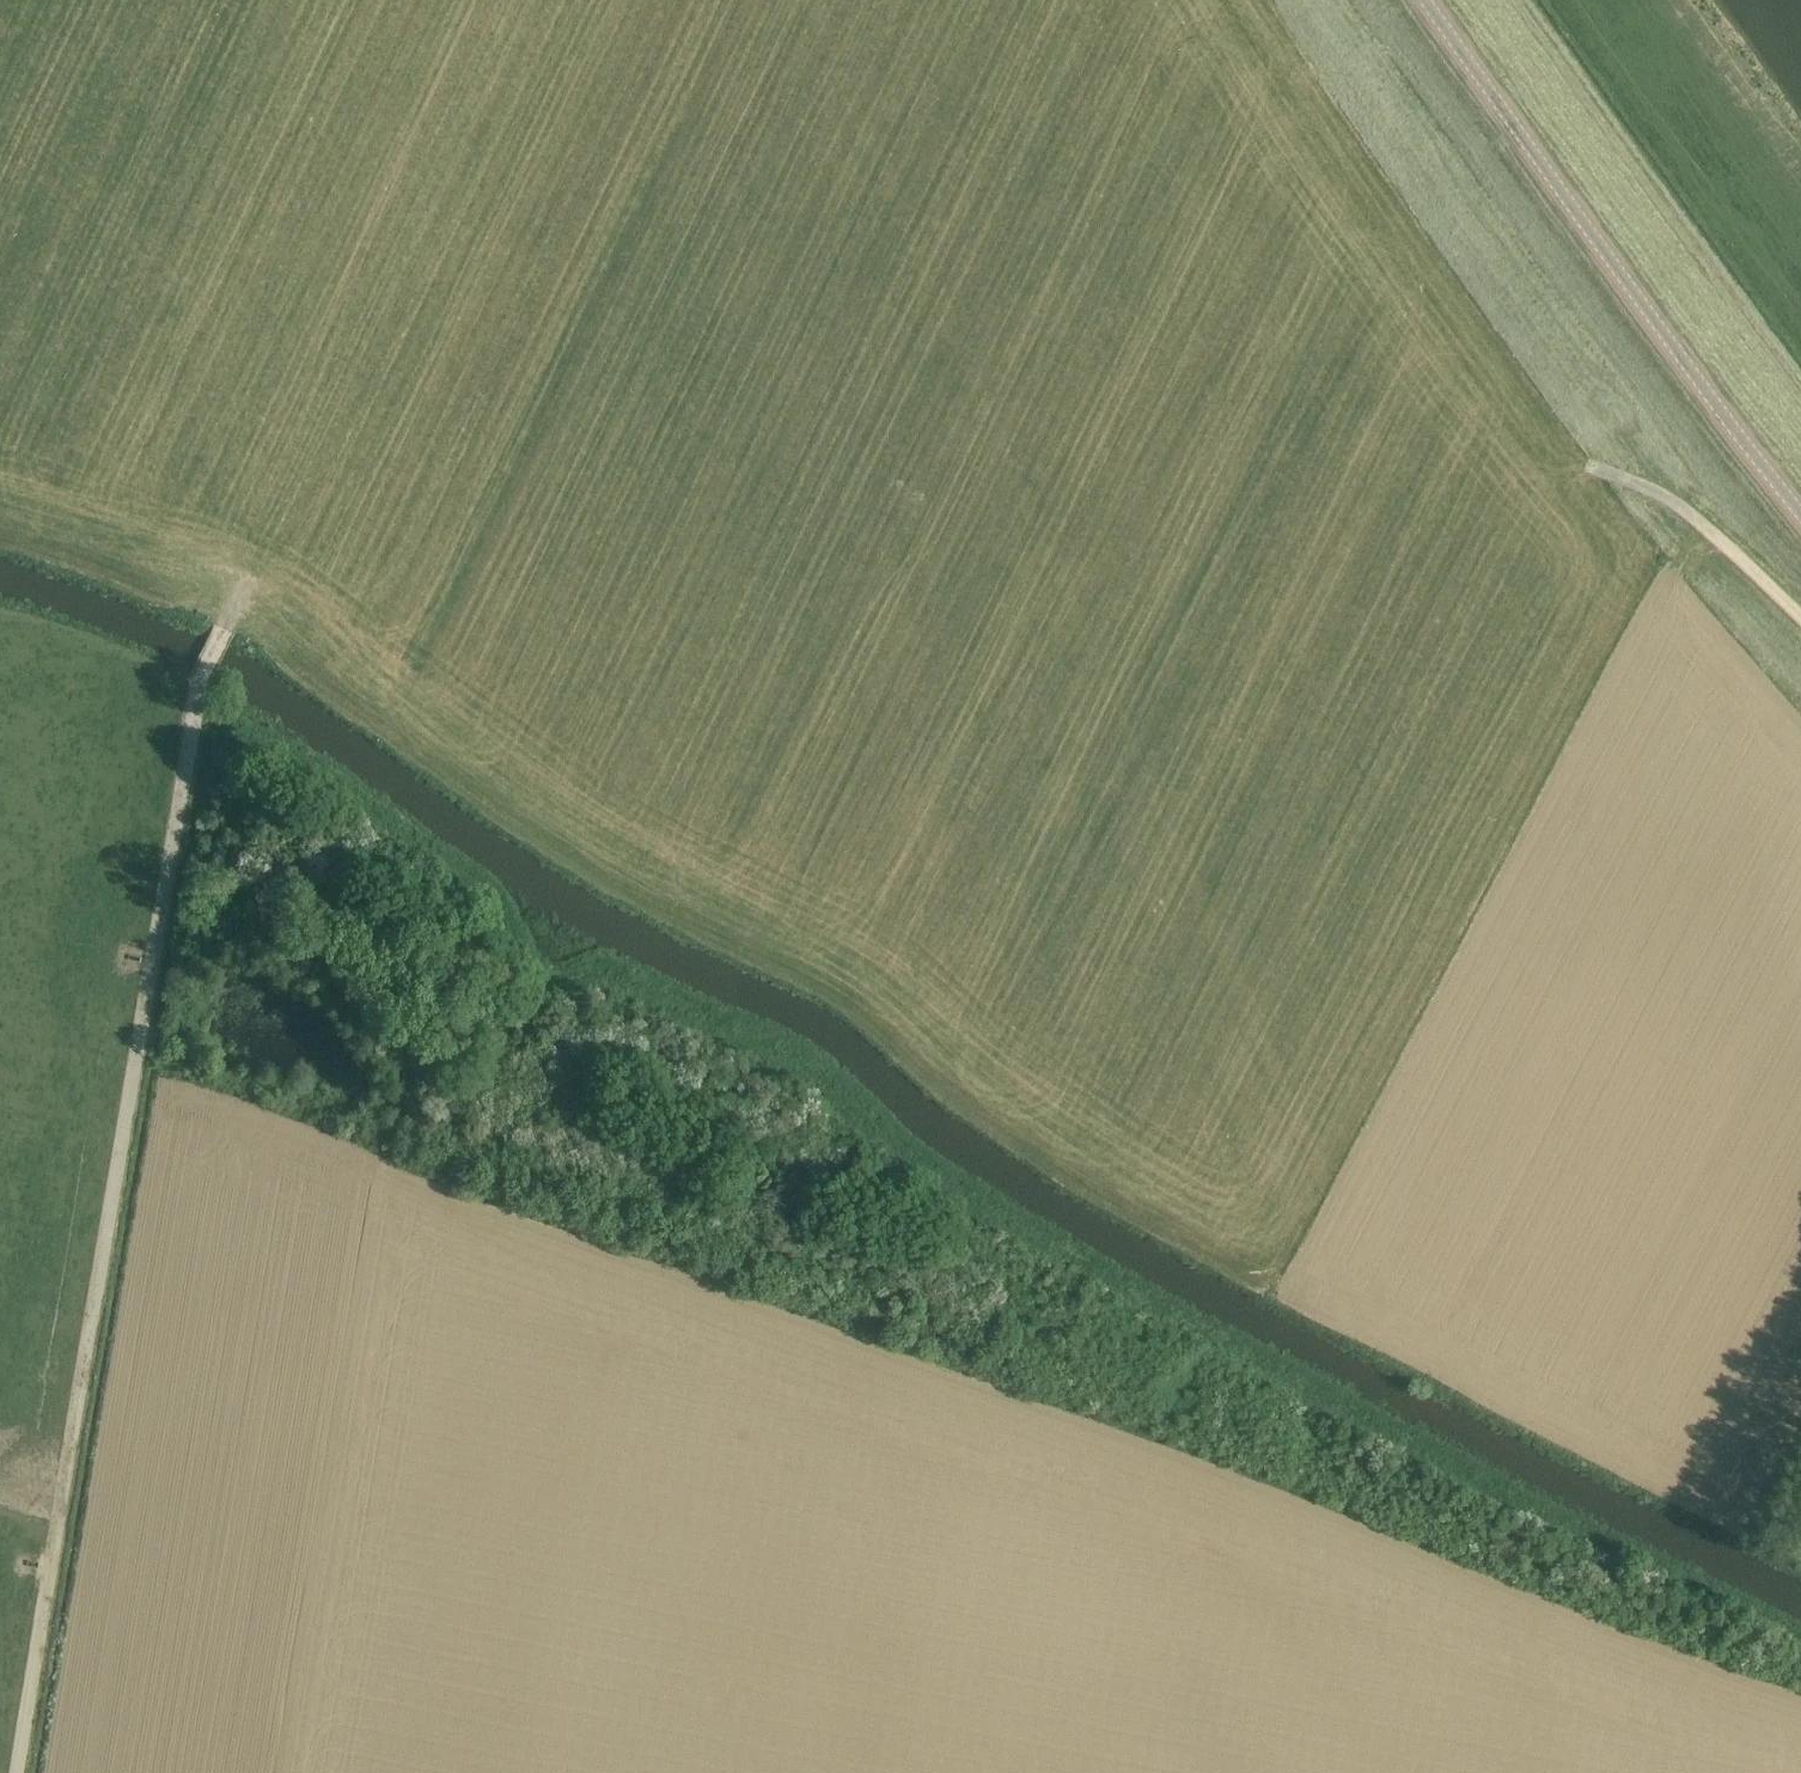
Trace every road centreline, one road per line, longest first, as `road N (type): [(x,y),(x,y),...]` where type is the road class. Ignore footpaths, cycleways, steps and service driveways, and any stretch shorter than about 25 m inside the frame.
road 1 (unclassified): [(20,1772),(199,684),(229,622)]
road 2 (tertiary): [(1800,513),(1425,0)]
road 3 (track): [(1800,617),(1696,519),(1603,469)]

